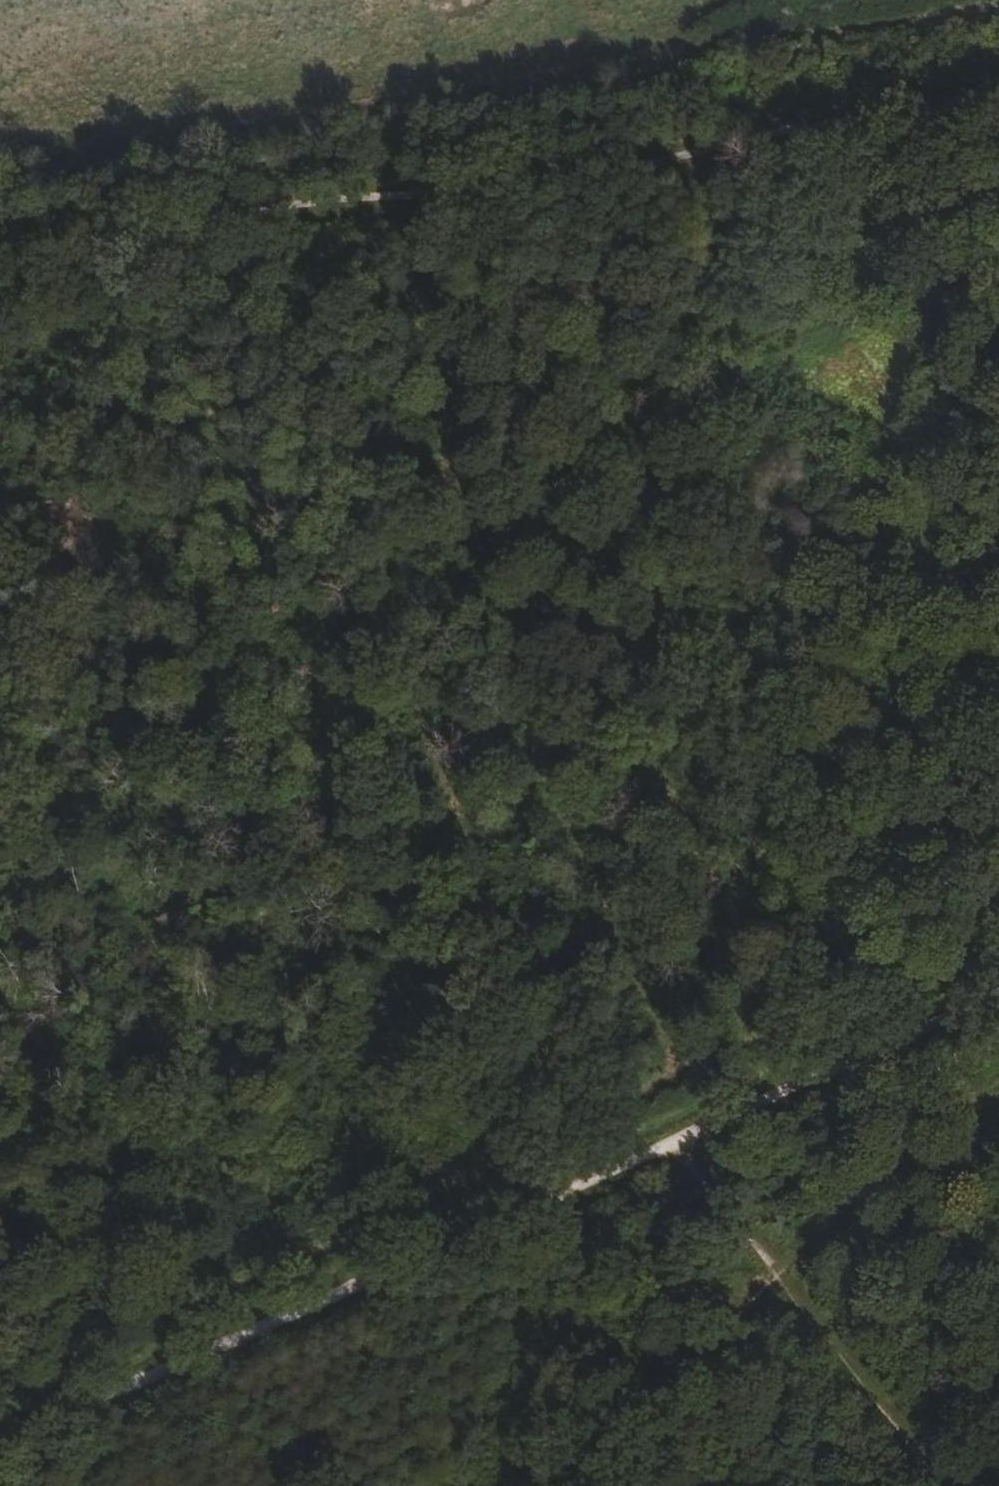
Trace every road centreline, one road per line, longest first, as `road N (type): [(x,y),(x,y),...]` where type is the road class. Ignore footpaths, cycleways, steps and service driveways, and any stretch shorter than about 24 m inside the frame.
road 1 (track): [(0,1445),(998,1001)]
road 2 (track): [(953,1485),(675,1146)]

